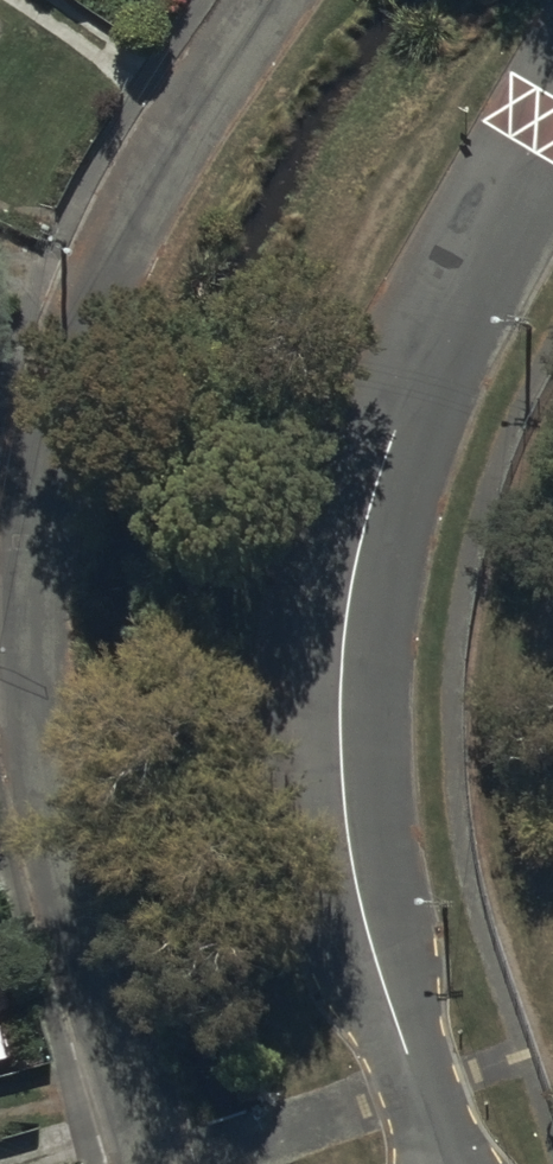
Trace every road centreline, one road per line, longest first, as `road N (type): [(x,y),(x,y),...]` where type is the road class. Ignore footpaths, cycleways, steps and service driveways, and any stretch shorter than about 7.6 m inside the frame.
road 1 (residential): [(155,1163),(53,826),(39,636),(119,242),(273,0)]
road 2 (residential): [(442,1163),(379,972),(340,794),(354,560),(427,342),(552,118)]

